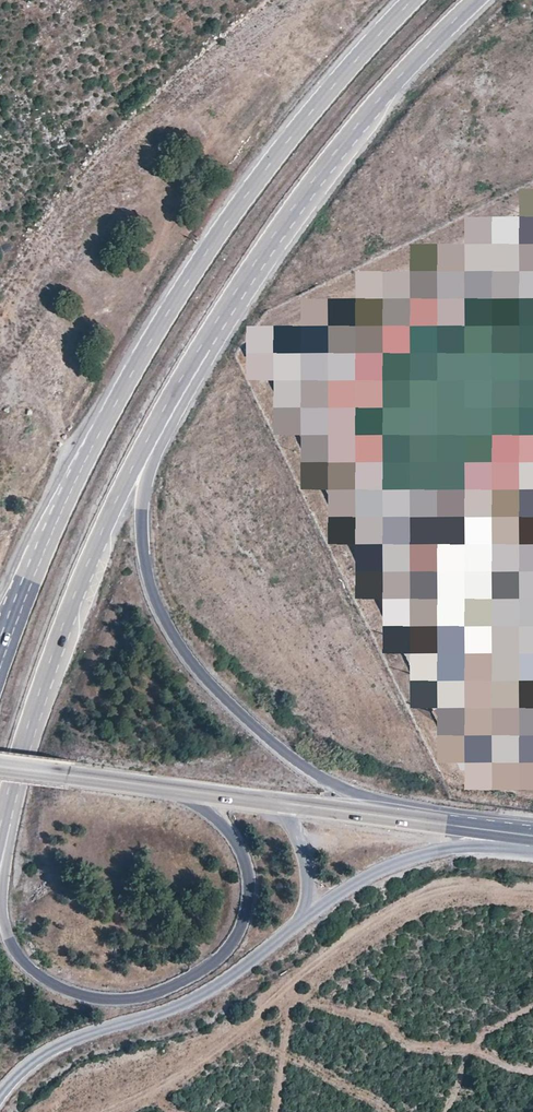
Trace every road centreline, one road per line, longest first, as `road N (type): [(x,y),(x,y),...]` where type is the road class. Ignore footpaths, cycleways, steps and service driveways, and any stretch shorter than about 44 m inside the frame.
road 1 (primary): [(408,0),(253,182),(143,344),(62,500),(0,652)]
road 2 (primary): [(502,830),(367,795),(303,764),(203,683),(173,638),(145,556),(149,470),(234,294)]
road 3 (primary): [(170,787),(217,818),(243,866),(241,919),(201,971),(134,999),(100,999),(33,970),(0,924)]
road 4 (primary): [(234,294),(377,100),(476,0)]
road 5 (primary): [(66,615),(141,446),(234,294)]
road 6 (primary): [(0,1087),(55,1042),(195,990),(291,925)]
road 7 (primary): [(291,925),(387,863),(465,844),(532,842)]
road 8 (primary): [(0,856),(66,615)]
road 9 (primary): [(502,830),(272,801)]
road 10 (primary): [(0,819),(33,690),(66,615)]
road 11 (primary): [(170,787),(0,763)]
road 12 (primary): [(291,925),(300,902),(301,851),(272,801)]

